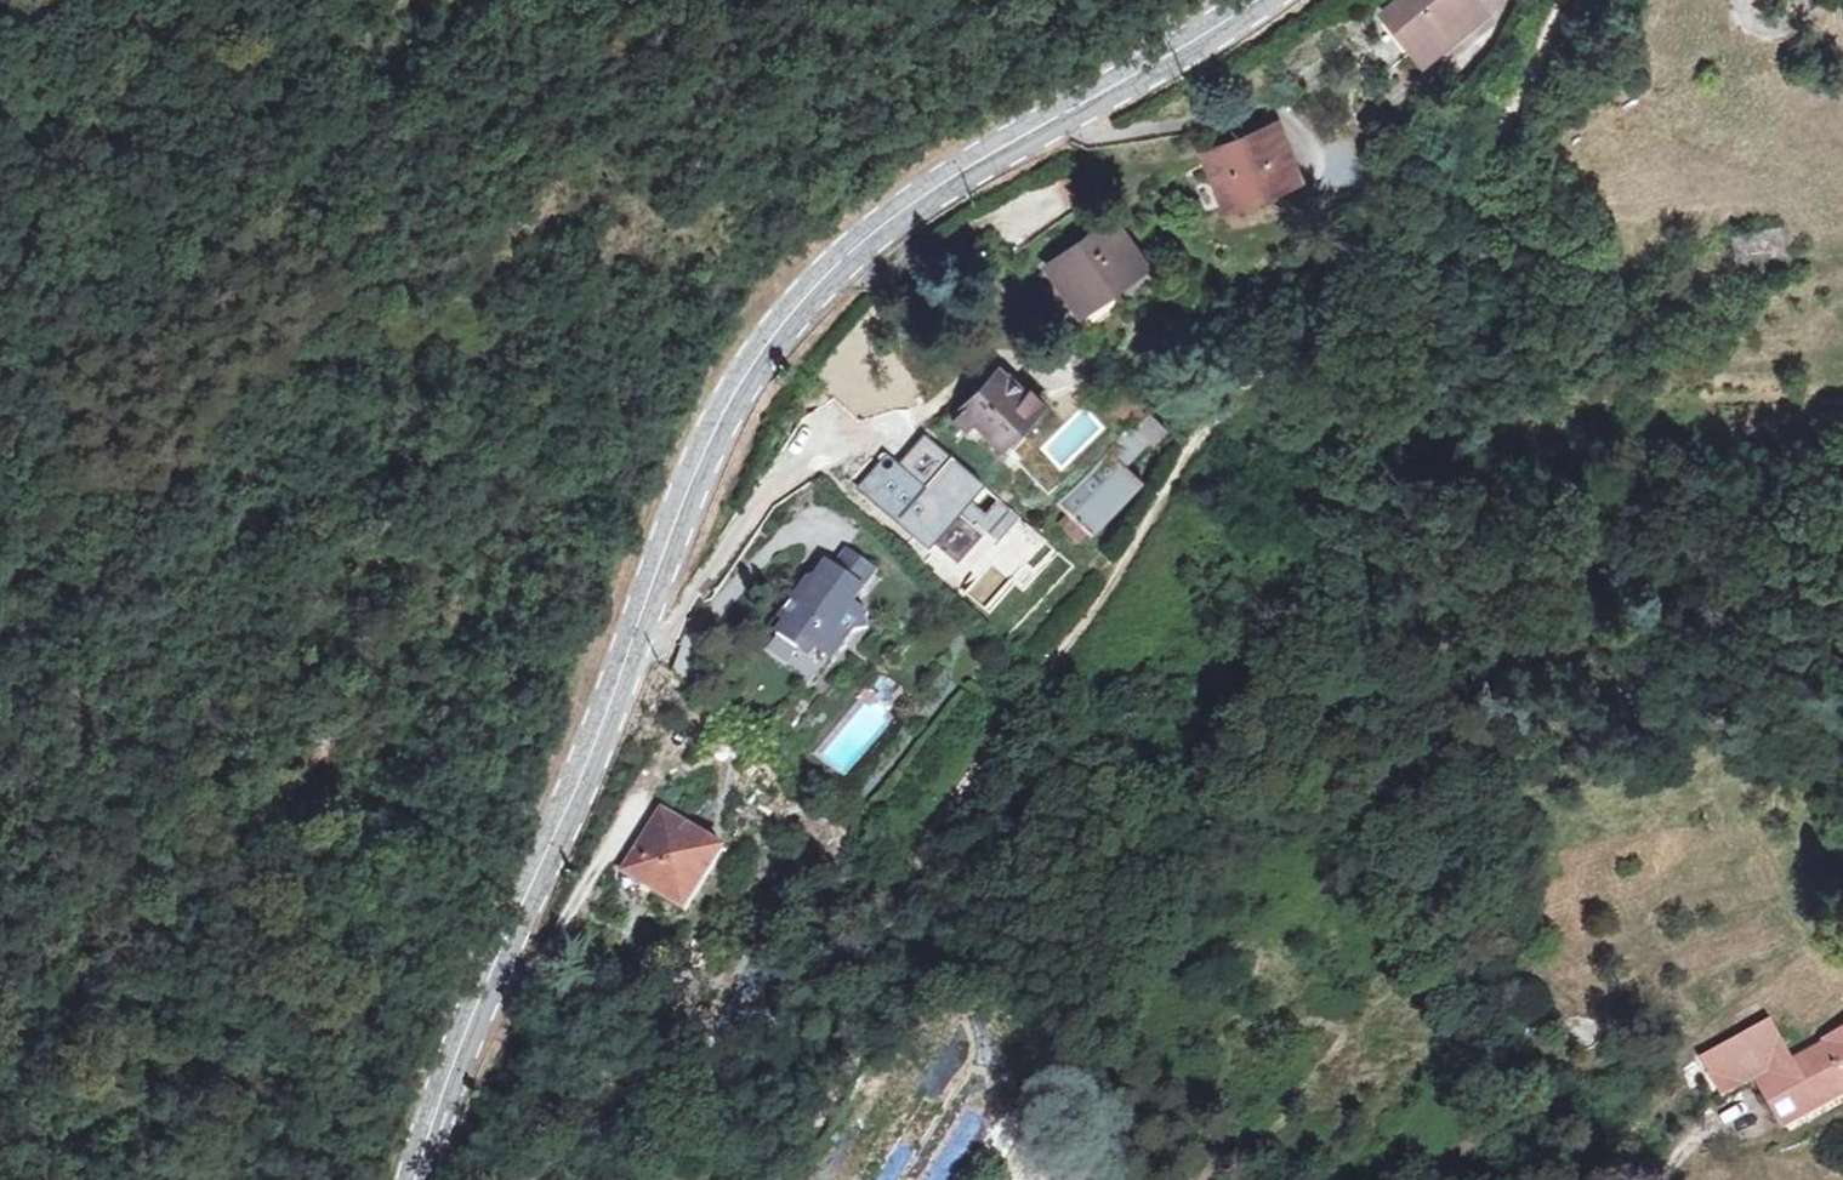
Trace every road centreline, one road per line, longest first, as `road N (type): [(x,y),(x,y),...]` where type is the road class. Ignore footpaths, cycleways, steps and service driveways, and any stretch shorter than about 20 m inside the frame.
road 1 (secondary): [(1257,0),(903,213),(804,302),(771,346),(702,461),(585,765),(461,1051),(418,1179)]
road 2 (track): [(1559,0),(1520,91),(1206,427),(1130,554),(964,777),(915,862),(838,1090),(784,1179)]

